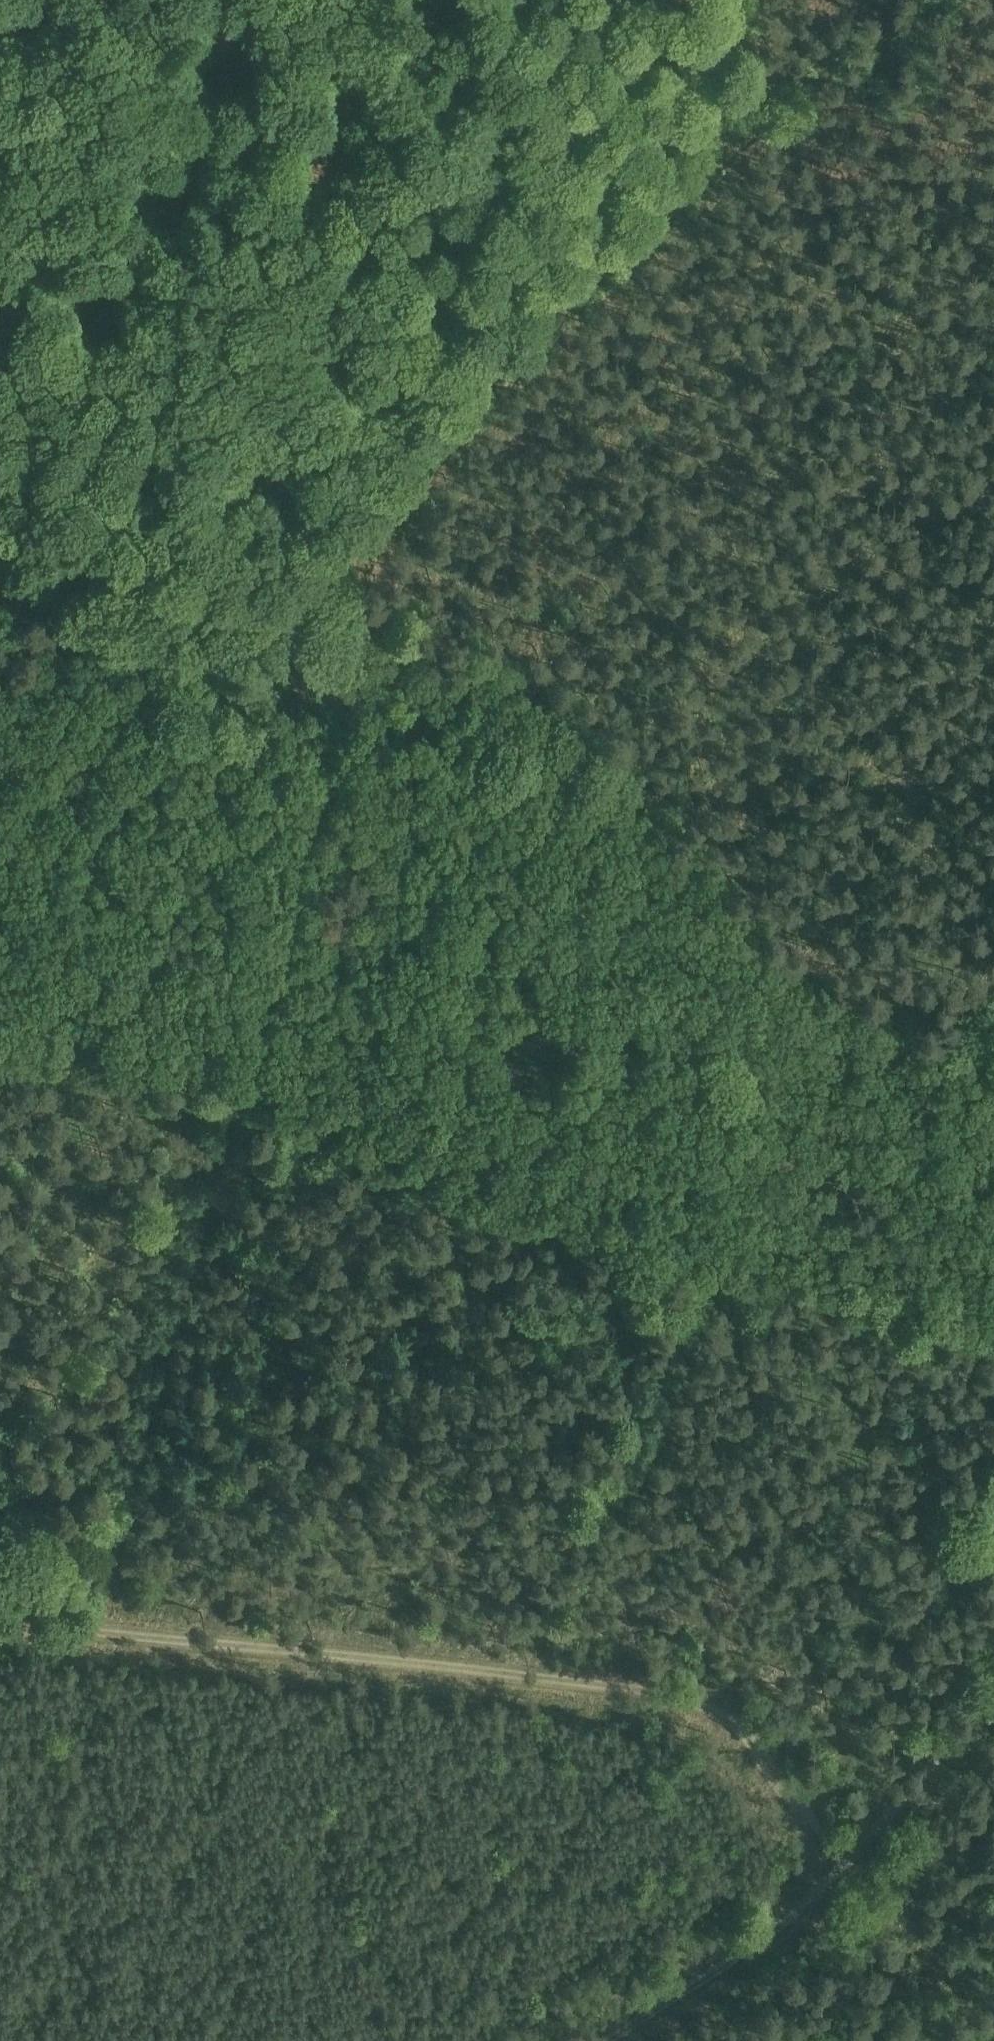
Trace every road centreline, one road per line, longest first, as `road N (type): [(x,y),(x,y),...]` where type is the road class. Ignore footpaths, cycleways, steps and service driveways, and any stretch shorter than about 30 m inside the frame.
road 1 (track): [(853,1856),(818,1830),(729,1723),(686,1701),(0,1614)]
road 2 (track): [(993,1686),(853,1856),(786,1922),(605,2040)]

